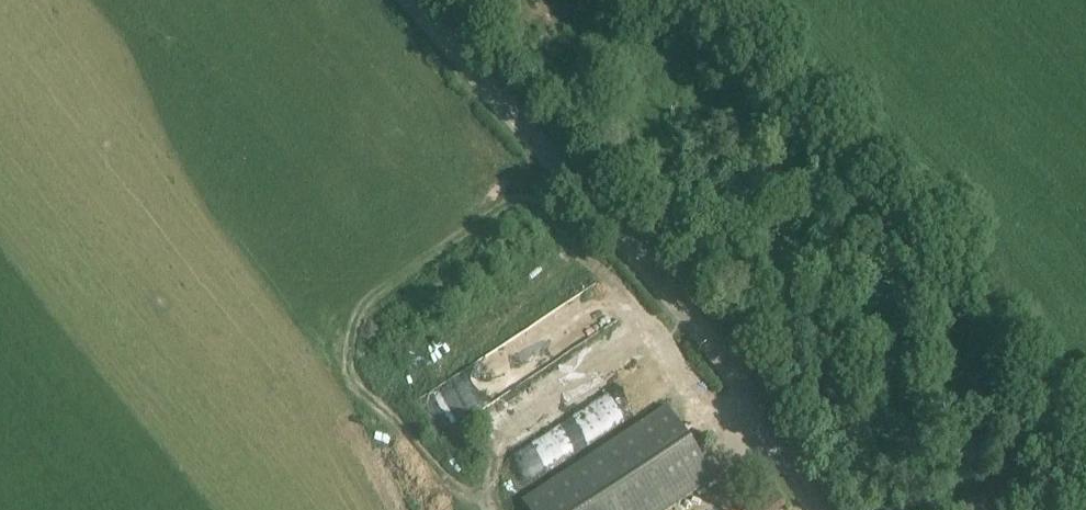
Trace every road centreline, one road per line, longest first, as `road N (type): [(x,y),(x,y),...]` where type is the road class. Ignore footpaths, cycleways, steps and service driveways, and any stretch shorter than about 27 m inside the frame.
road 1 (tertiary): [(818,509),(789,448),(709,335),(402,0)]

